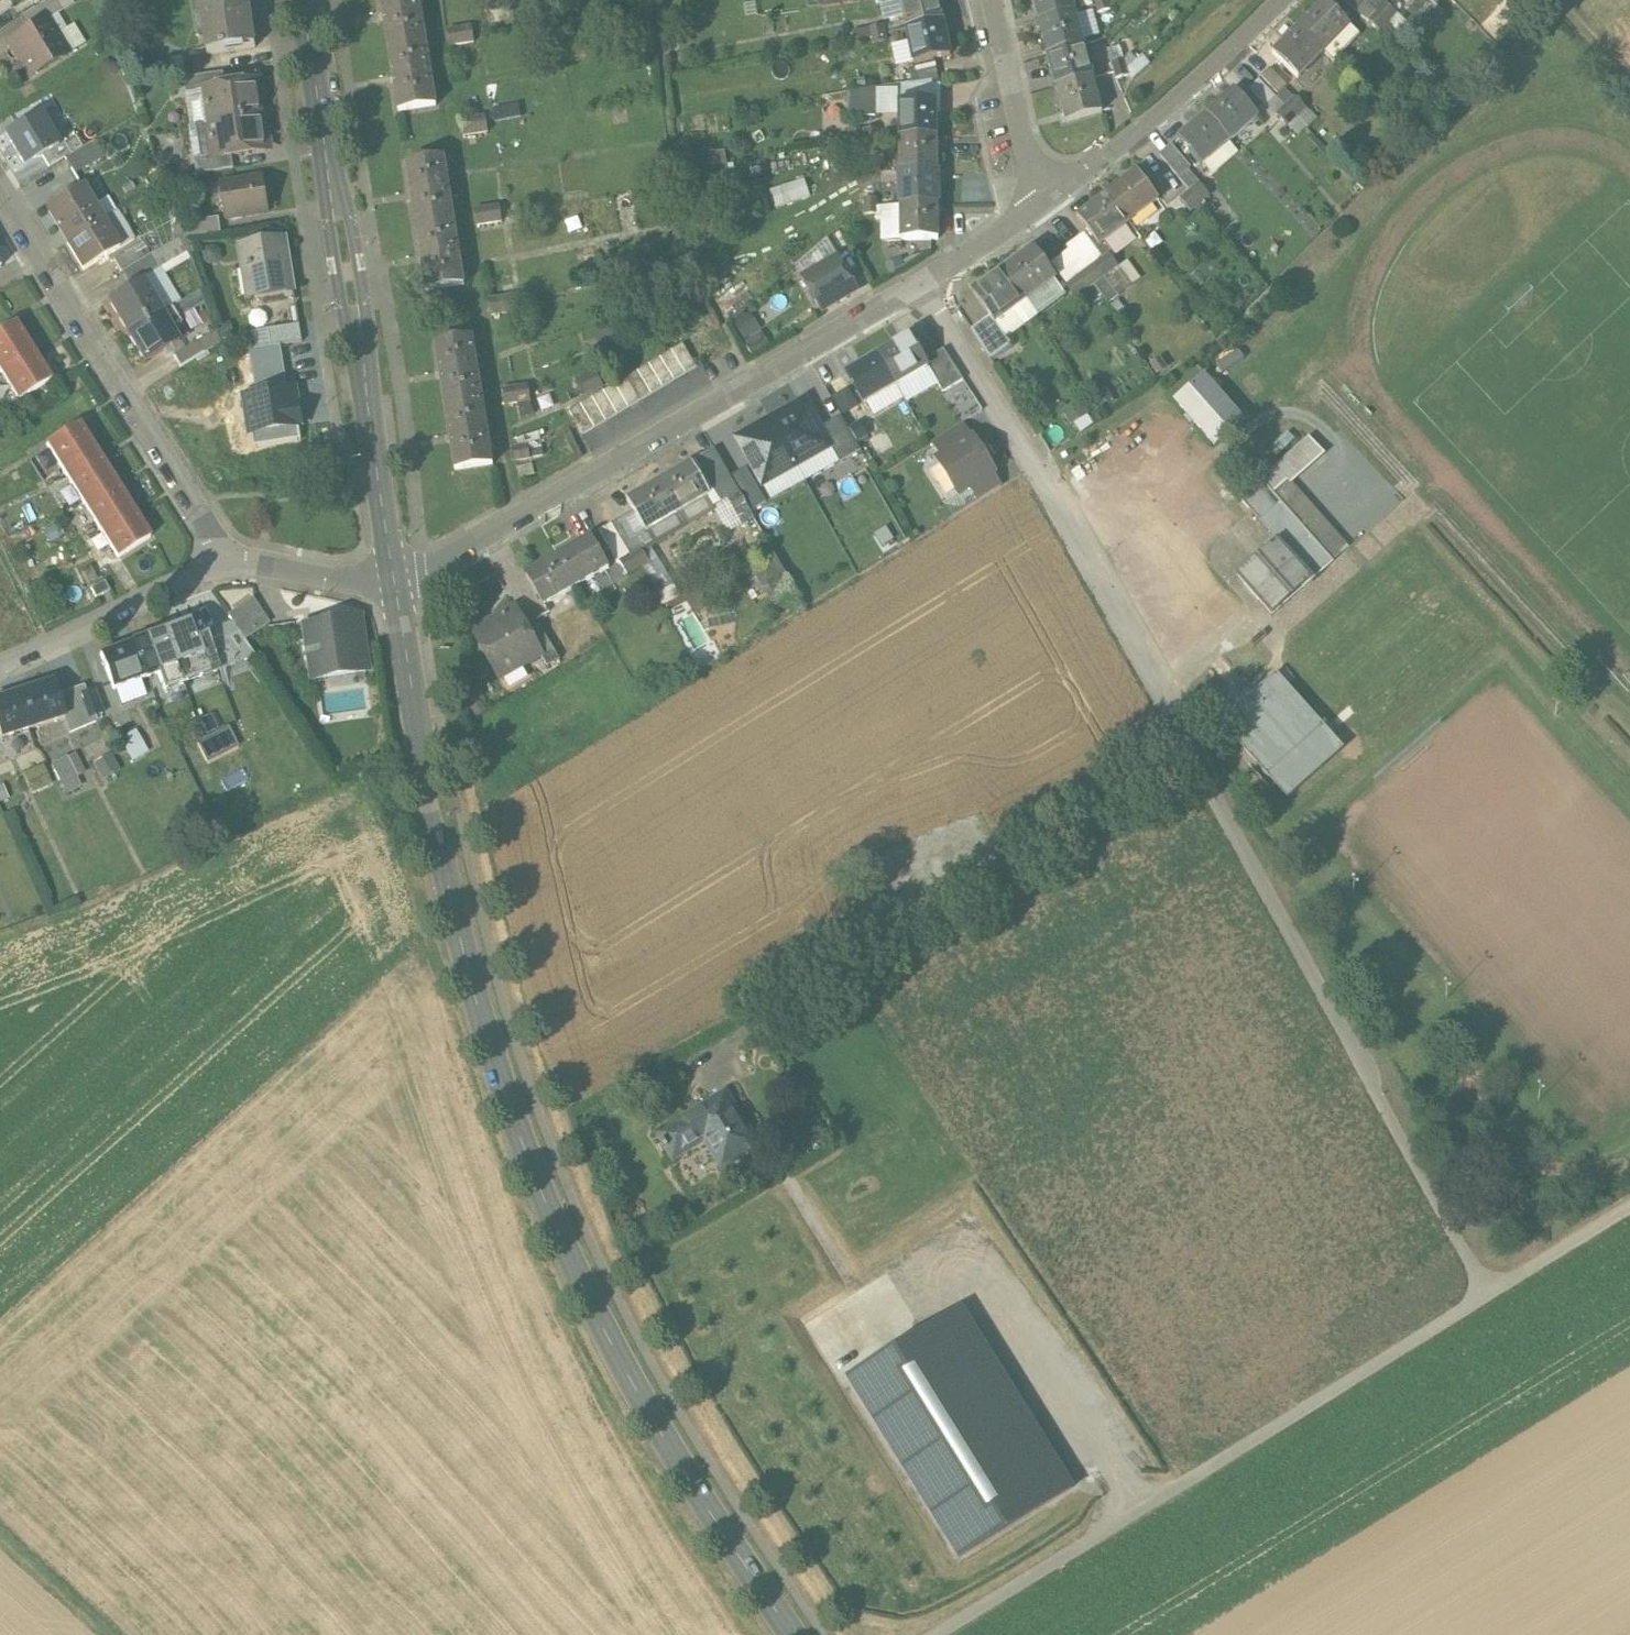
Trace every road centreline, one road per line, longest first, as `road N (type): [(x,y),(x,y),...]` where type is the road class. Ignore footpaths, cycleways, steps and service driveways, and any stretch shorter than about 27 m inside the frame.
road 1 (secondary): [(791,1634),(606,1339),(505,1103),(442,869),(394,583)]
road 2 (track): [(946,1634),(1629,1211)]
road 3 (residential): [(394,583),(660,440),(1042,214)]
road 4 (secondary): [(394,583),(301,0)]
road 5 (residential): [(223,563),(0,185)]
road 6 (residential): [(1042,214),(1134,144),(1284,0)]
road 7 (residential): [(0,666),(223,563)]
road 8 (residential): [(1042,214),(1021,182),(981,0)]
road 9 (residential): [(394,583),(358,585),(223,563)]
road 10 (track): [(104,1634),(0,1540)]

